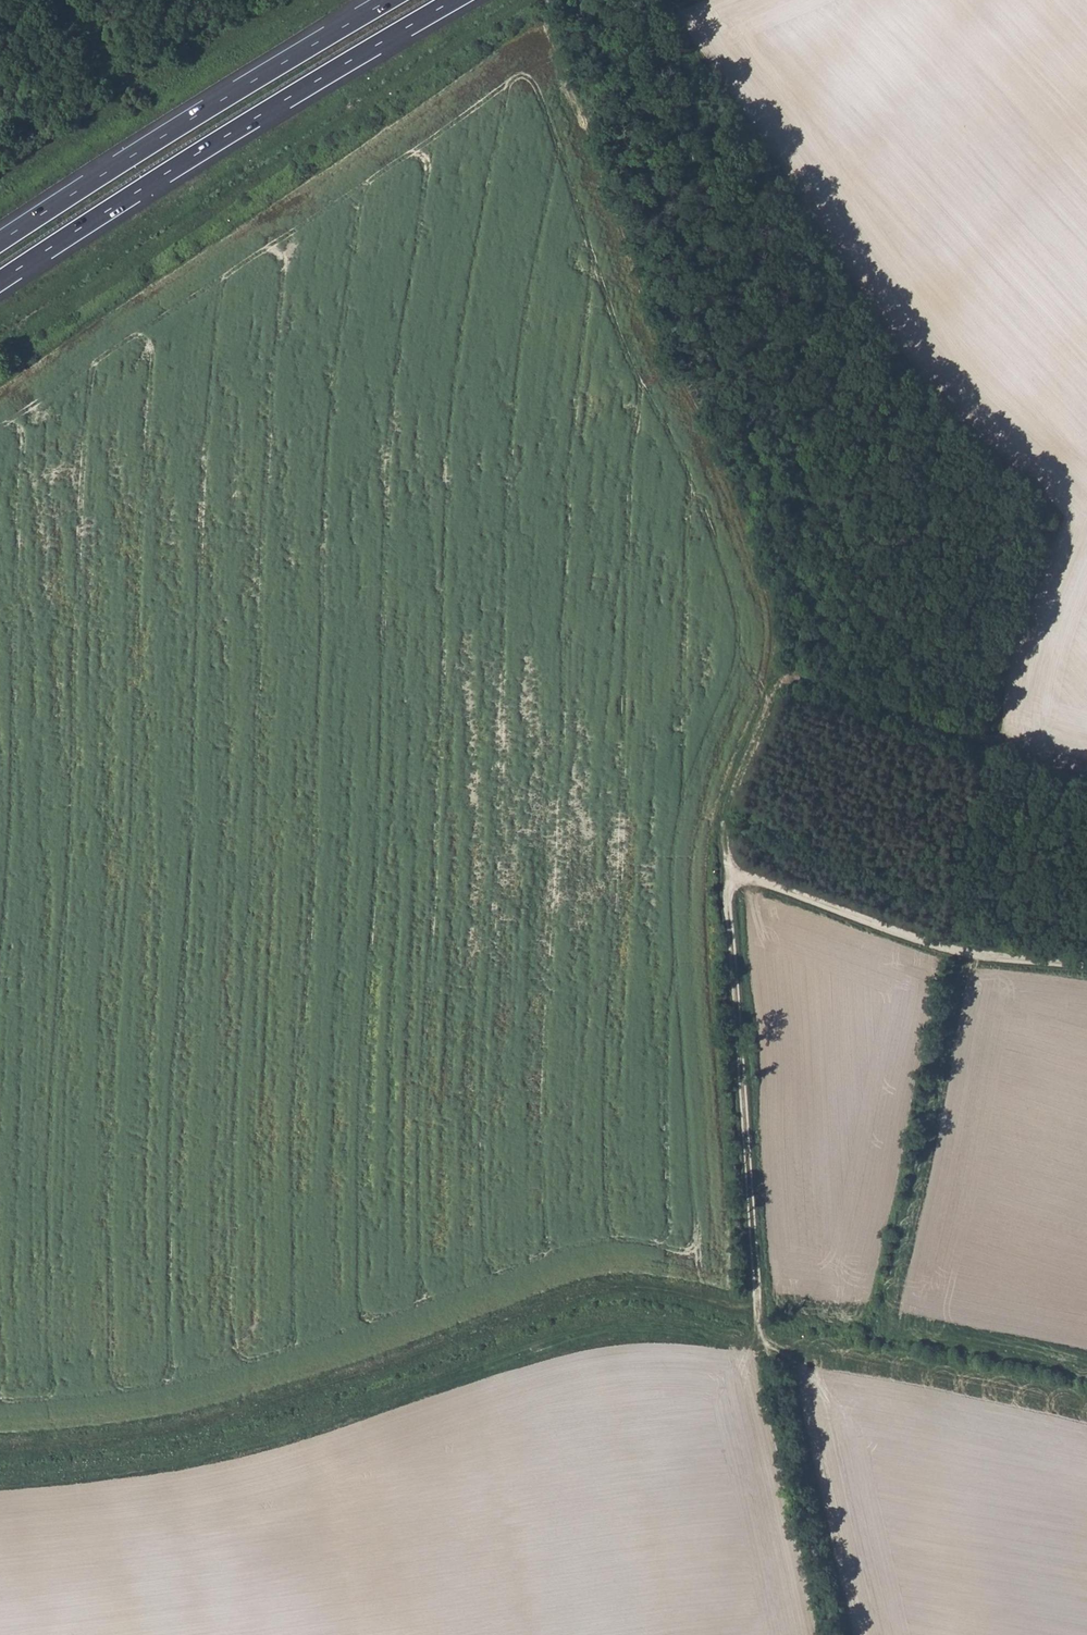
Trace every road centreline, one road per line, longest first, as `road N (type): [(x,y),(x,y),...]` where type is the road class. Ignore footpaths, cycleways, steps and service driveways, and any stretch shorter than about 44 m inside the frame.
road 1 (track): [(833,1634),(760,1318),(731,887),(746,875),(977,955),(1086,965)]
road 2 (motorway): [(0,281),(454,0)]
road 3 (motorway): [(390,0),(0,242)]
road 4 (track): [(739,879),(725,855),(733,807),(782,686),(807,679),(968,737)]

